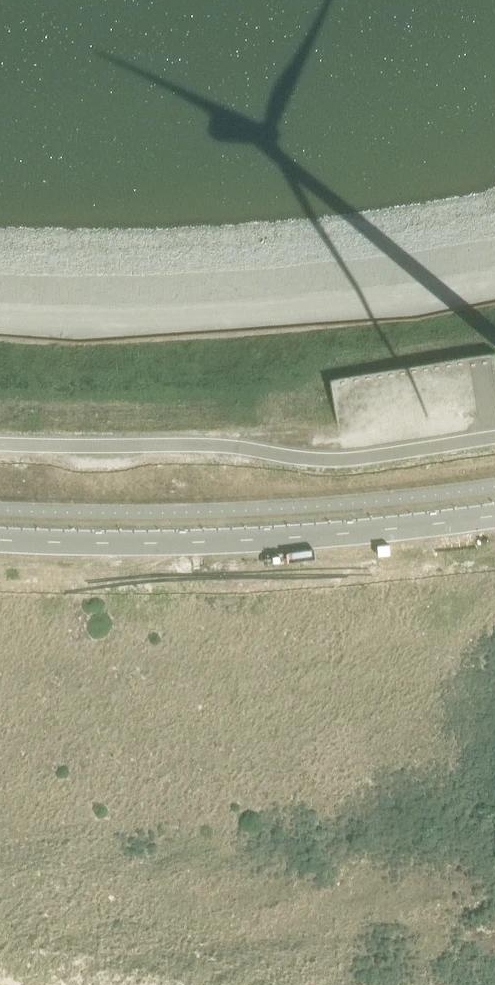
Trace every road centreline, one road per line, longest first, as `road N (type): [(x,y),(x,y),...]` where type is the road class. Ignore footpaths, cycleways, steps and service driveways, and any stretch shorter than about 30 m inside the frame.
road 1 (track): [(494,213),(398,232),(188,253),(0,250)]
road 2 (unclassified): [(494,513),(295,534),(0,536)]

